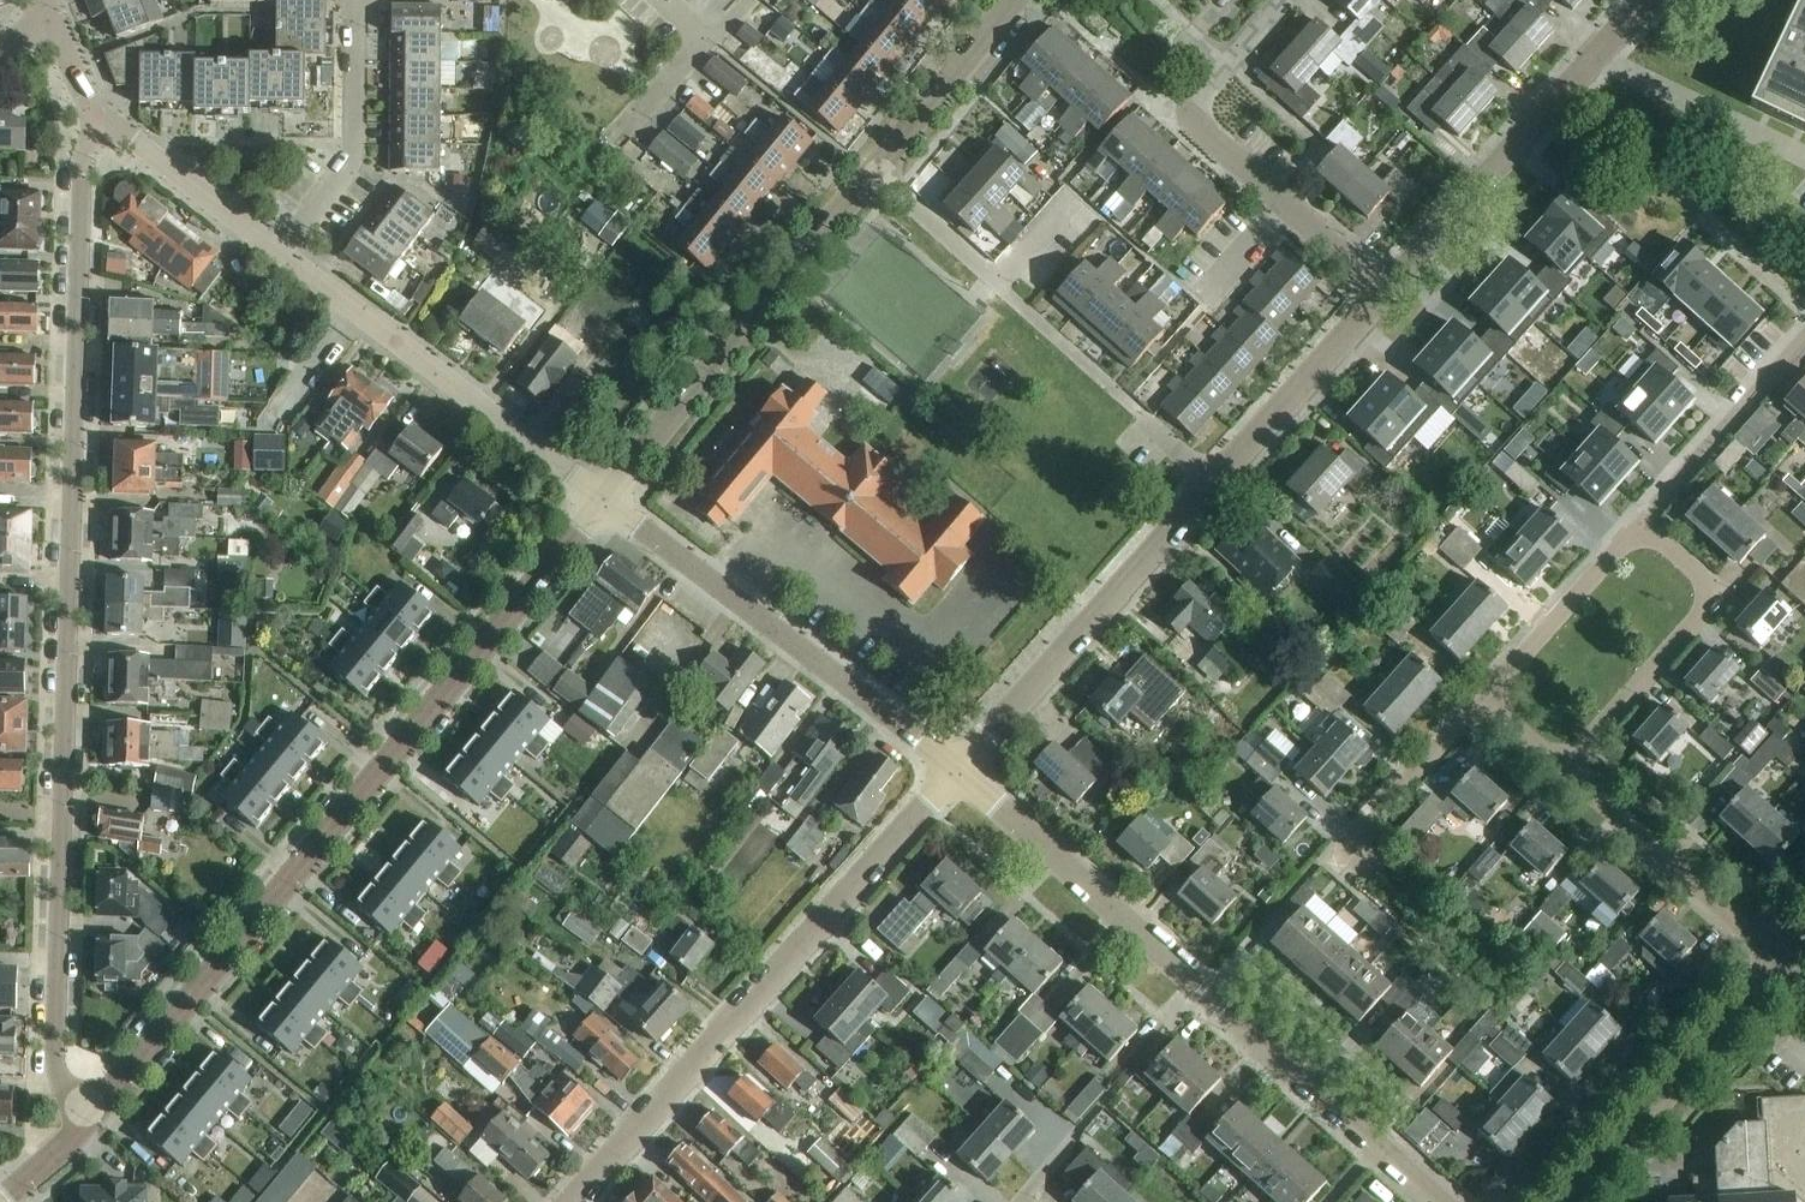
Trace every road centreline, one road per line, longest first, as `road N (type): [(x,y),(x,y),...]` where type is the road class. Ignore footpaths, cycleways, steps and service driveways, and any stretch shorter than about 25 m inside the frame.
road 1 (residential): [(92,1116),(62,1082),(55,1042),(81,169),(104,120)]
road 2 (tertiary): [(92,1116),(604,501)]
road 3 (unclassified): [(1441,1201),(957,772)]
road 4 (residential): [(575,1201),(957,772)]
road 5 (residential): [(1215,484),(875,172)]
road 6 (residential): [(1384,294),(1181,123),(1287,0)]
road 7 (tertiary): [(604,501),(875,172)]
road 8 (unclassified): [(281,253),(604,501)]
road 9 (residential): [(724,592),(772,535),(933,658),(1000,571)]
road 10 (residential): [(957,772),(1215,484)]
road 11 (residential): [(1567,768),(1717,593),(1641,527)]
road 12 (residential): [(1384,294),(1600,57)]
road 13 (unclassified): [(1782,964),(1570,1201)]
road 14 (unclassified): [(724,592),(957,772)]
road 15 (residential): [(1782,964),(1567,768)]
road 16 (residential): [(357,0),(354,155),(281,253)]
road 17 (residential): [(1215,484),(1384,294)]
road 18 (residential): [(1641,527),(1804,338)]
road 19 (residential): [(1804,162),(1600,57)]
road 20 (residential): [(1487,697),(1641,527)]
road 21 (unclassified): [(104,120),(281,253)]
road 22 (tertiary): [(875,172),(1014,0)]
road 23 (residential): [(1349,855),(1487,697)]
road 24 (residential): [(710,40),(604,151)]
road 25 (unclassified): [(604,501),(724,592)]
road 26 (tertiary): [(0,1201),(92,1116)]

